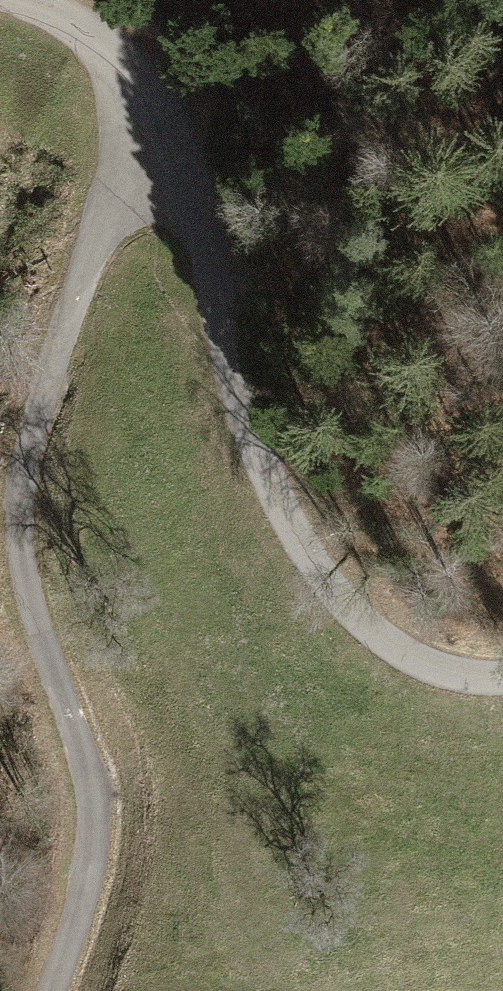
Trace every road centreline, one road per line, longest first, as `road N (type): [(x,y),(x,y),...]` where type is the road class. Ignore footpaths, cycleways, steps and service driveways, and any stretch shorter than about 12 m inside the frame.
road 1 (unclassified): [(1,0),(102,51),(206,256),(273,488),(314,571),(389,644),(463,681),(502,682)]
road 2 (track): [(62,990),(97,875),(100,783),(42,646),(14,497),(104,220),(155,153)]

